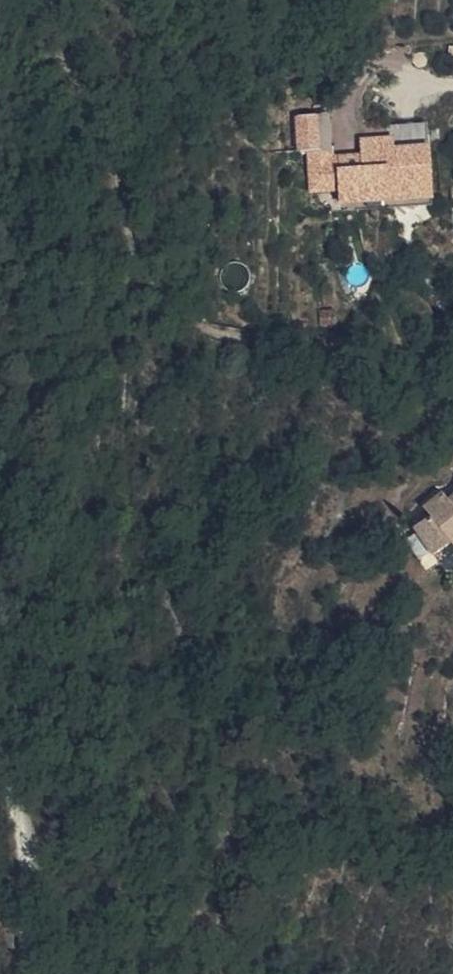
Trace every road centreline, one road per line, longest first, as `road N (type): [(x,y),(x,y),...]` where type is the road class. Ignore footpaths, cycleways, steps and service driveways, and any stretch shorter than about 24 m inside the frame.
road 1 (track): [(0,766),(40,973)]

